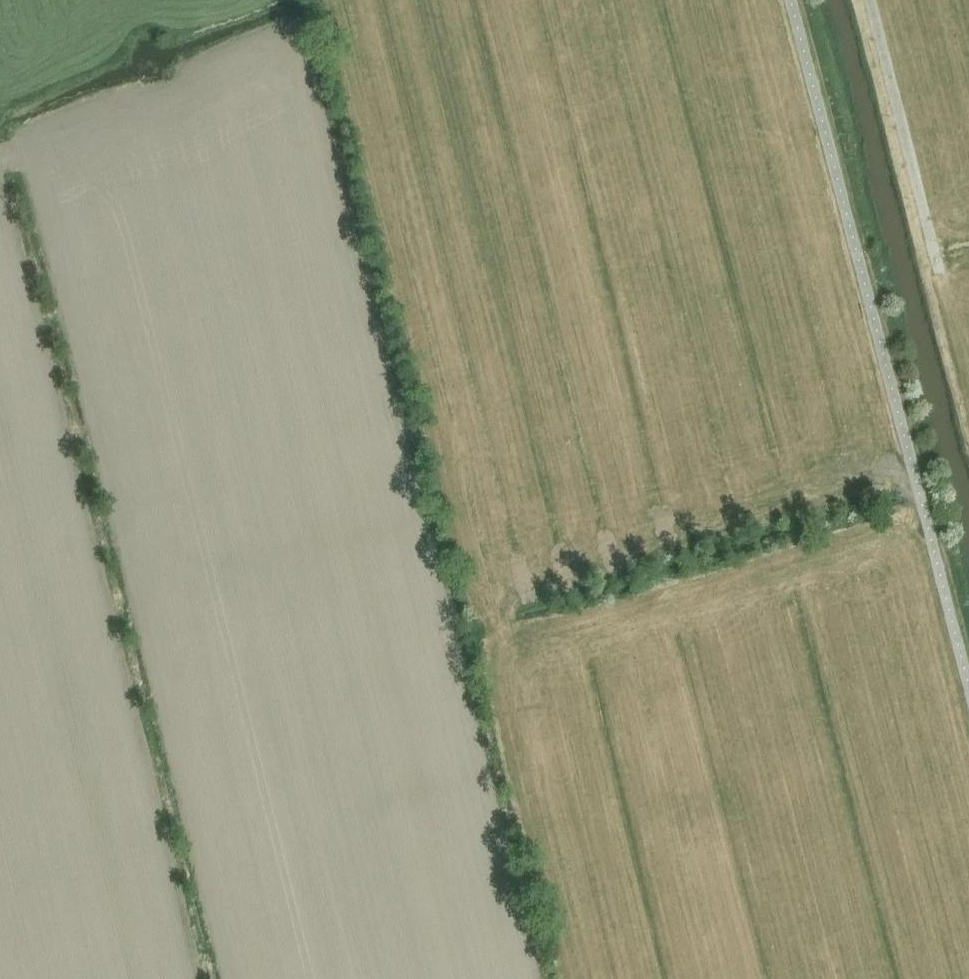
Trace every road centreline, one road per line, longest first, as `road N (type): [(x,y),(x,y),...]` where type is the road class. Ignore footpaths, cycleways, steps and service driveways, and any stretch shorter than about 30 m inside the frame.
road 1 (unclassified): [(968,682),(793,0)]

